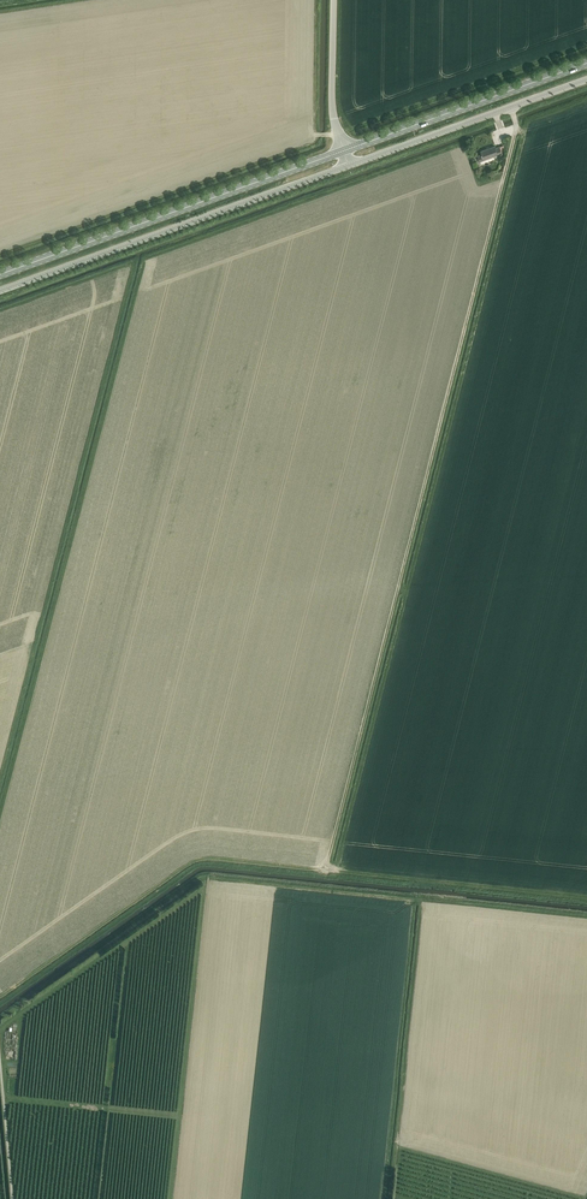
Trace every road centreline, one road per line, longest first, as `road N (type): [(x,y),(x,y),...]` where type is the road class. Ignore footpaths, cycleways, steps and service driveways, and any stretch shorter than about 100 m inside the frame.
road 1 (track): [(342,868),(326,866),(515,135),(511,107)]
road 2 (unclassified): [(349,165),(0,290)]
road 3 (secondary): [(0,275),(344,151)]
road 4 (secondary): [(344,151),(586,63)]
road 5 (unclassified): [(586,79),(349,165)]
road 6 (unclassified): [(344,151),(332,106),(334,0)]
road 7 (track): [(0,1061),(12,1198)]

